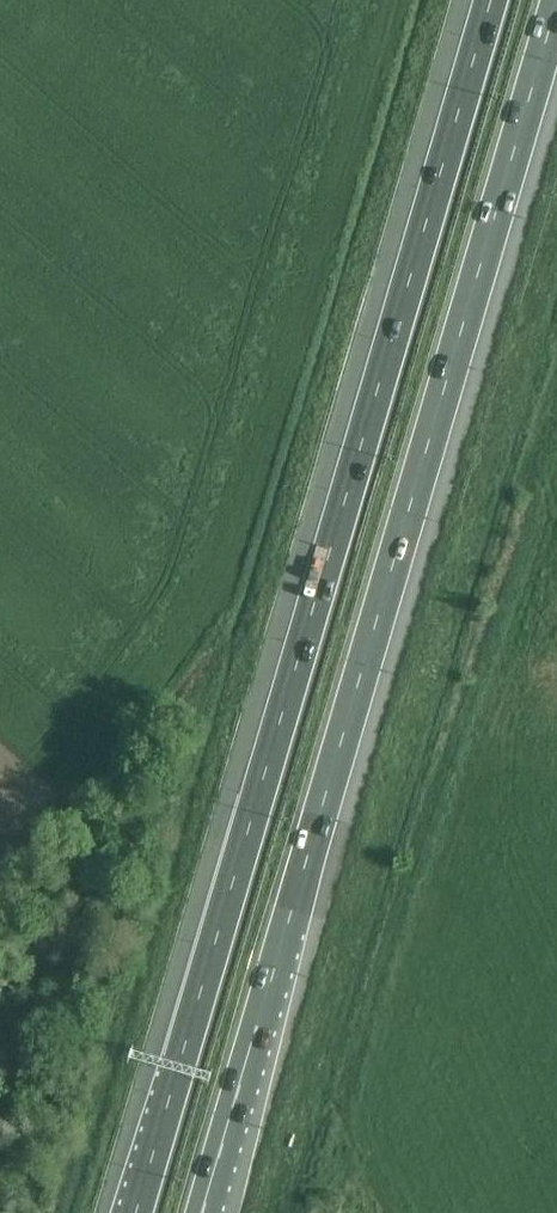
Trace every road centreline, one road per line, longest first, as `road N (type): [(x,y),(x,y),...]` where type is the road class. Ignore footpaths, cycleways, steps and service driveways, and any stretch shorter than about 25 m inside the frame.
road 1 (motorway): [(486,0),(135,1212)]
road 2 (motorway): [(202,1212),(556,4)]

